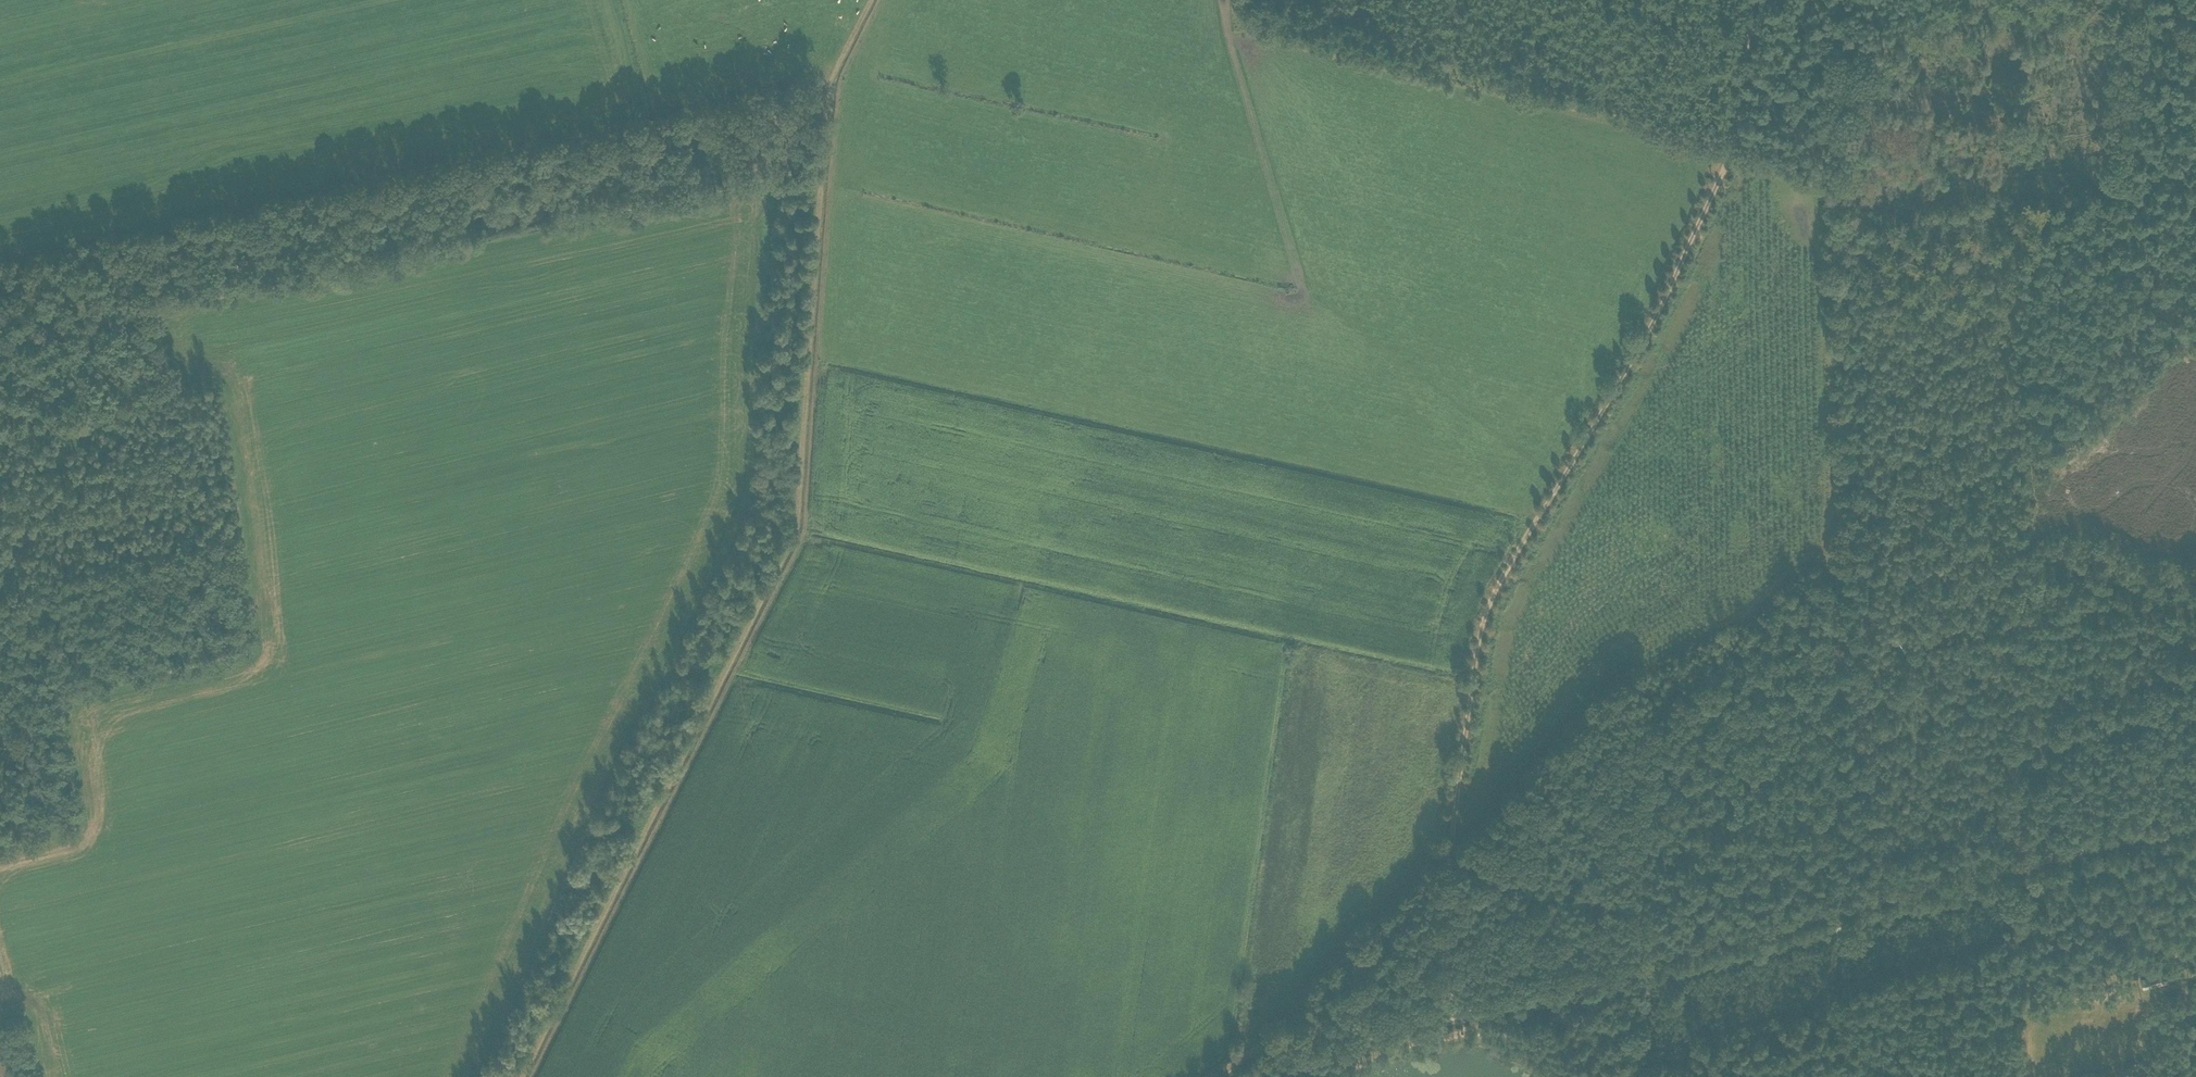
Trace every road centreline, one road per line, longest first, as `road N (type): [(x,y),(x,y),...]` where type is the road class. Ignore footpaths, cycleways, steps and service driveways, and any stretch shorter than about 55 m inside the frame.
road 1 (track): [(1757,0),(1727,159),(1491,604),(1462,761),(1453,1002)]
road 2 (track): [(1730,150),(1822,172),(1843,910)]
road 3 (track): [(2195,821),(1843,910)]
road 4 (track): [(1453,1002),(1254,1051),(1219,1076)]
road 5 (track): [(1730,150),(1503,94)]
road 6 (track): [(1843,910),(1646,958)]
road 7 (track): [(1646,958),(1453,1002)]
road 8 (track): [(2024,1076),(2025,885)]
road 9 (track): [(1842,1076),(1841,930)]

